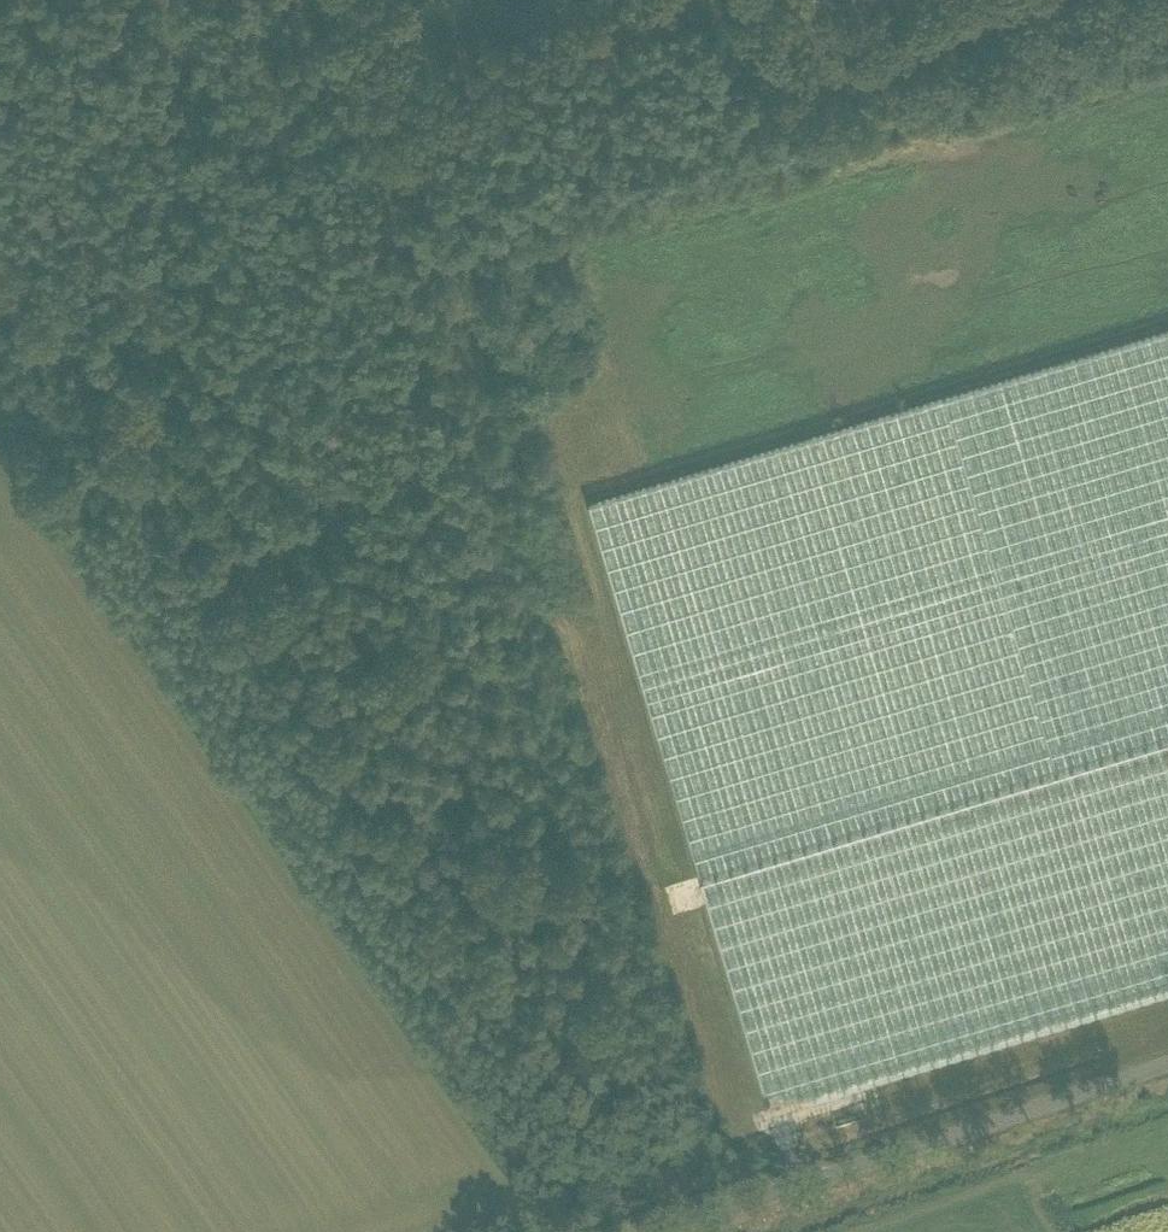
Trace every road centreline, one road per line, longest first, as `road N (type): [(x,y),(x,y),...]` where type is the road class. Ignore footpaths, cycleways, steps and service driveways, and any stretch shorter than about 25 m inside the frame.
road 1 (unclassified): [(676,1231),(1167,1069)]

